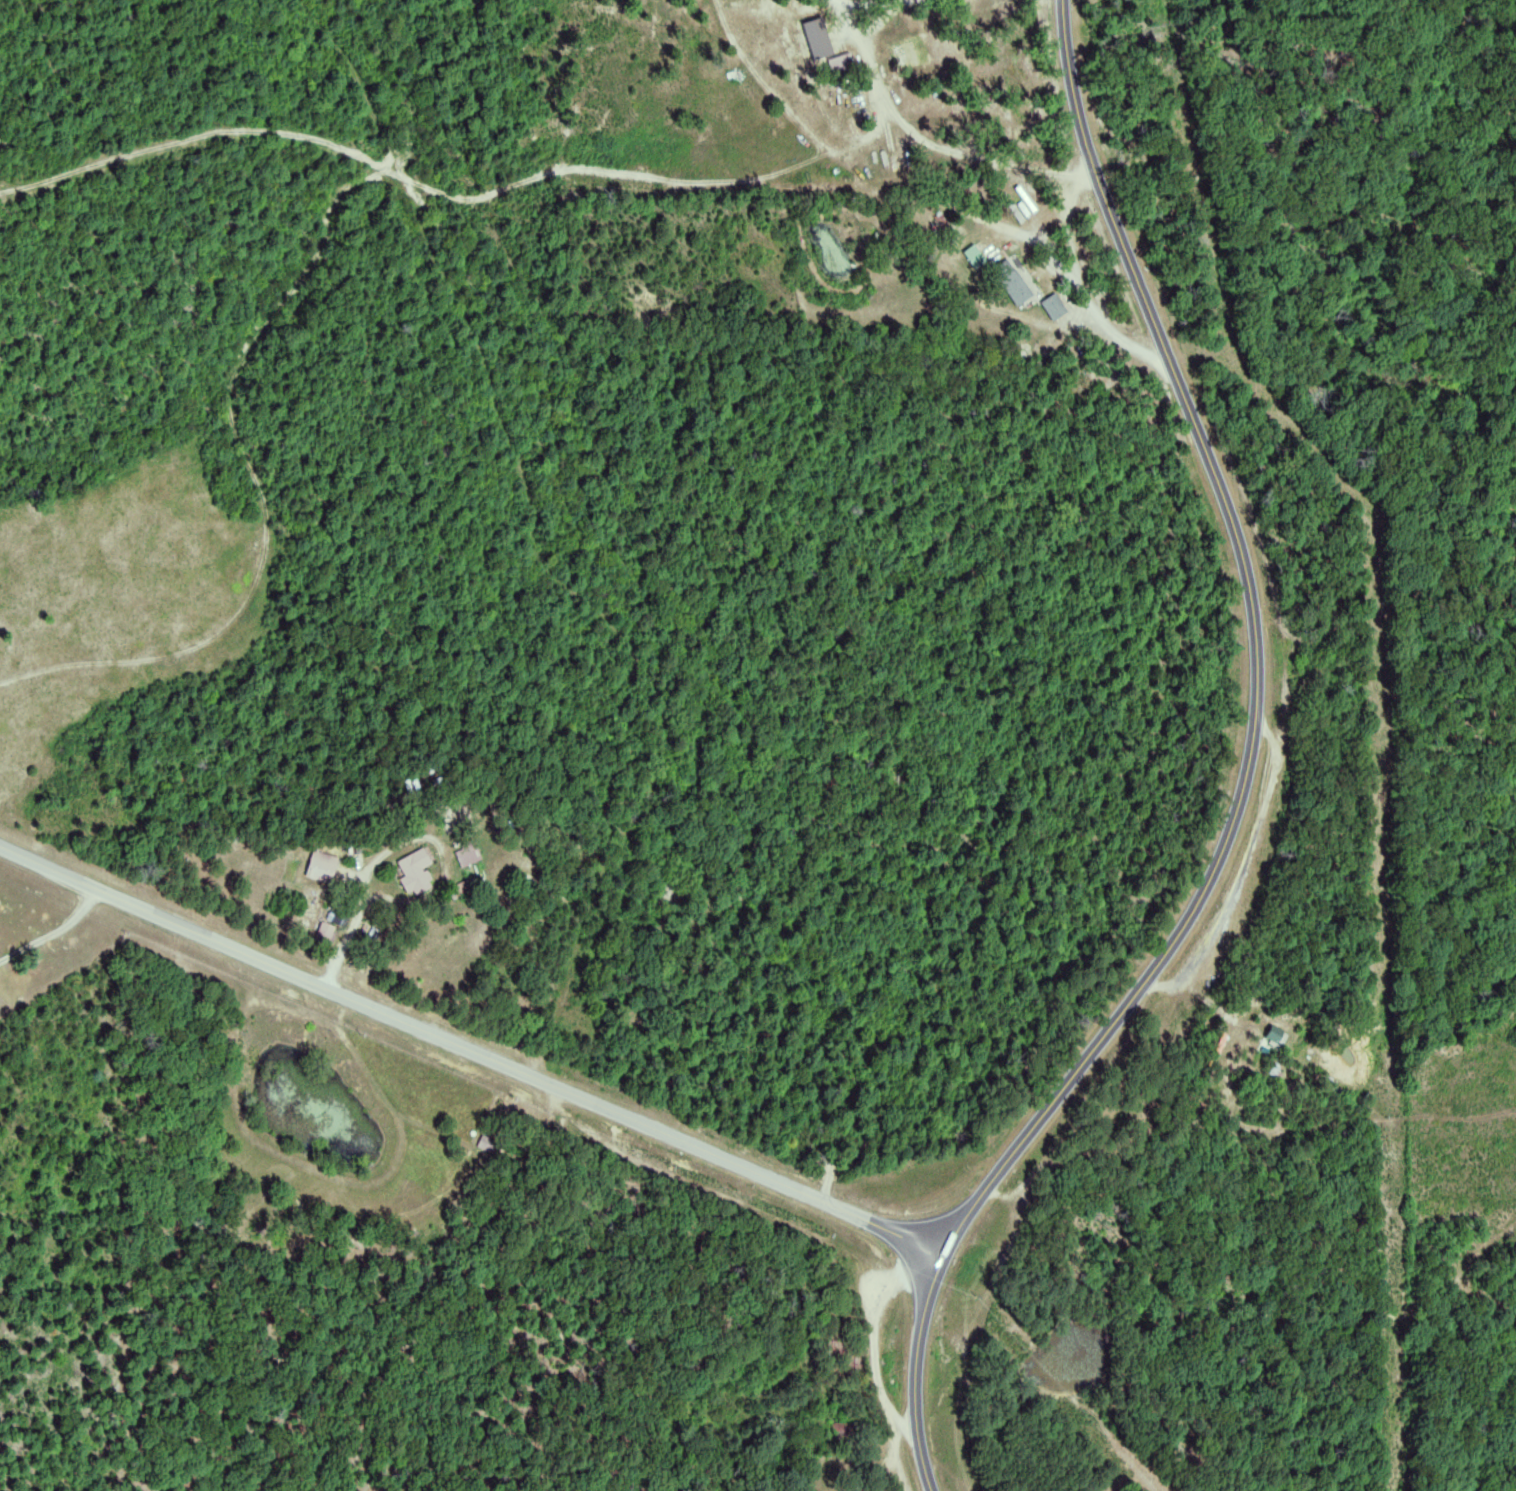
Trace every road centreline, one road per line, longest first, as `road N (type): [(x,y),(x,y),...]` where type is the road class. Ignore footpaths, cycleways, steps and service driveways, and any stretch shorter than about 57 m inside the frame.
road 1 (primary): [(930,1490),(917,1417),(918,1329),(944,1258),(993,1175),(1196,909),(1247,781),(1261,651),(1230,521),(1102,190),(1065,46),(1067,0)]
road 2 (tertiary): [(0,847),(944,1258)]

